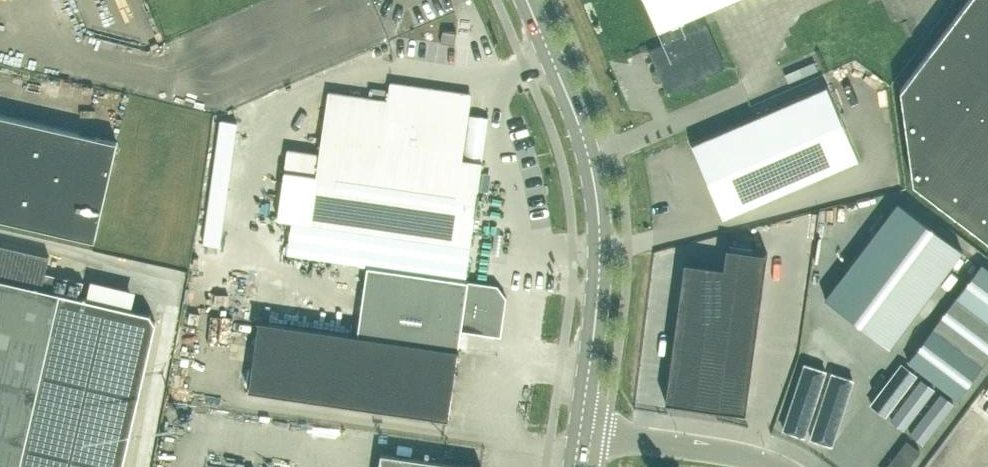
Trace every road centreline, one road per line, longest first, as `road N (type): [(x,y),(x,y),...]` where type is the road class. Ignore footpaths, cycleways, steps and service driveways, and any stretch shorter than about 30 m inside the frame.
road 1 (tertiary): [(578,437),(599,277),(593,183),(520,0)]
road 2 (unclassified): [(779,466),(753,455),(578,437)]

